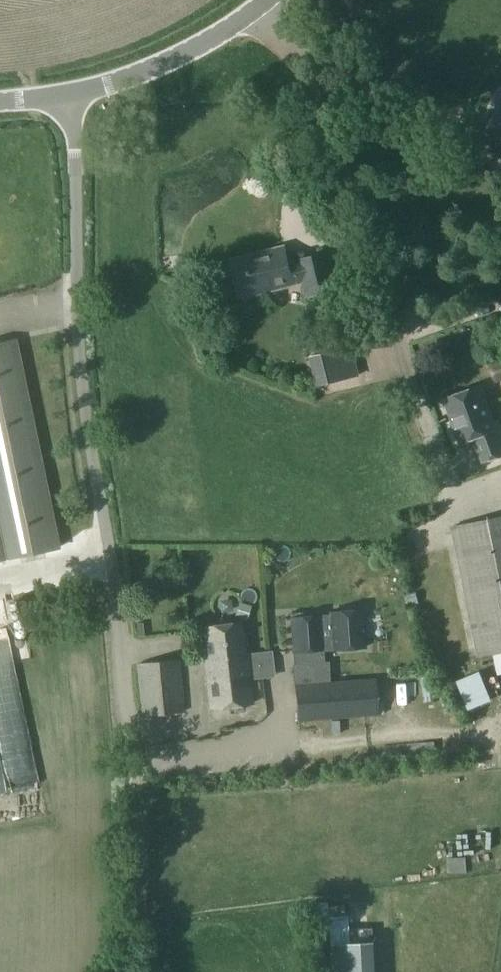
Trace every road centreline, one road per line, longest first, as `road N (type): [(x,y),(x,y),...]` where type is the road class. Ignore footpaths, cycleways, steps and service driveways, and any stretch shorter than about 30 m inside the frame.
road 1 (unclassified): [(126,971),(133,798),(124,667),(83,397),(74,93)]
road 2 (tertiary): [(74,93),(185,57),(266,0)]

